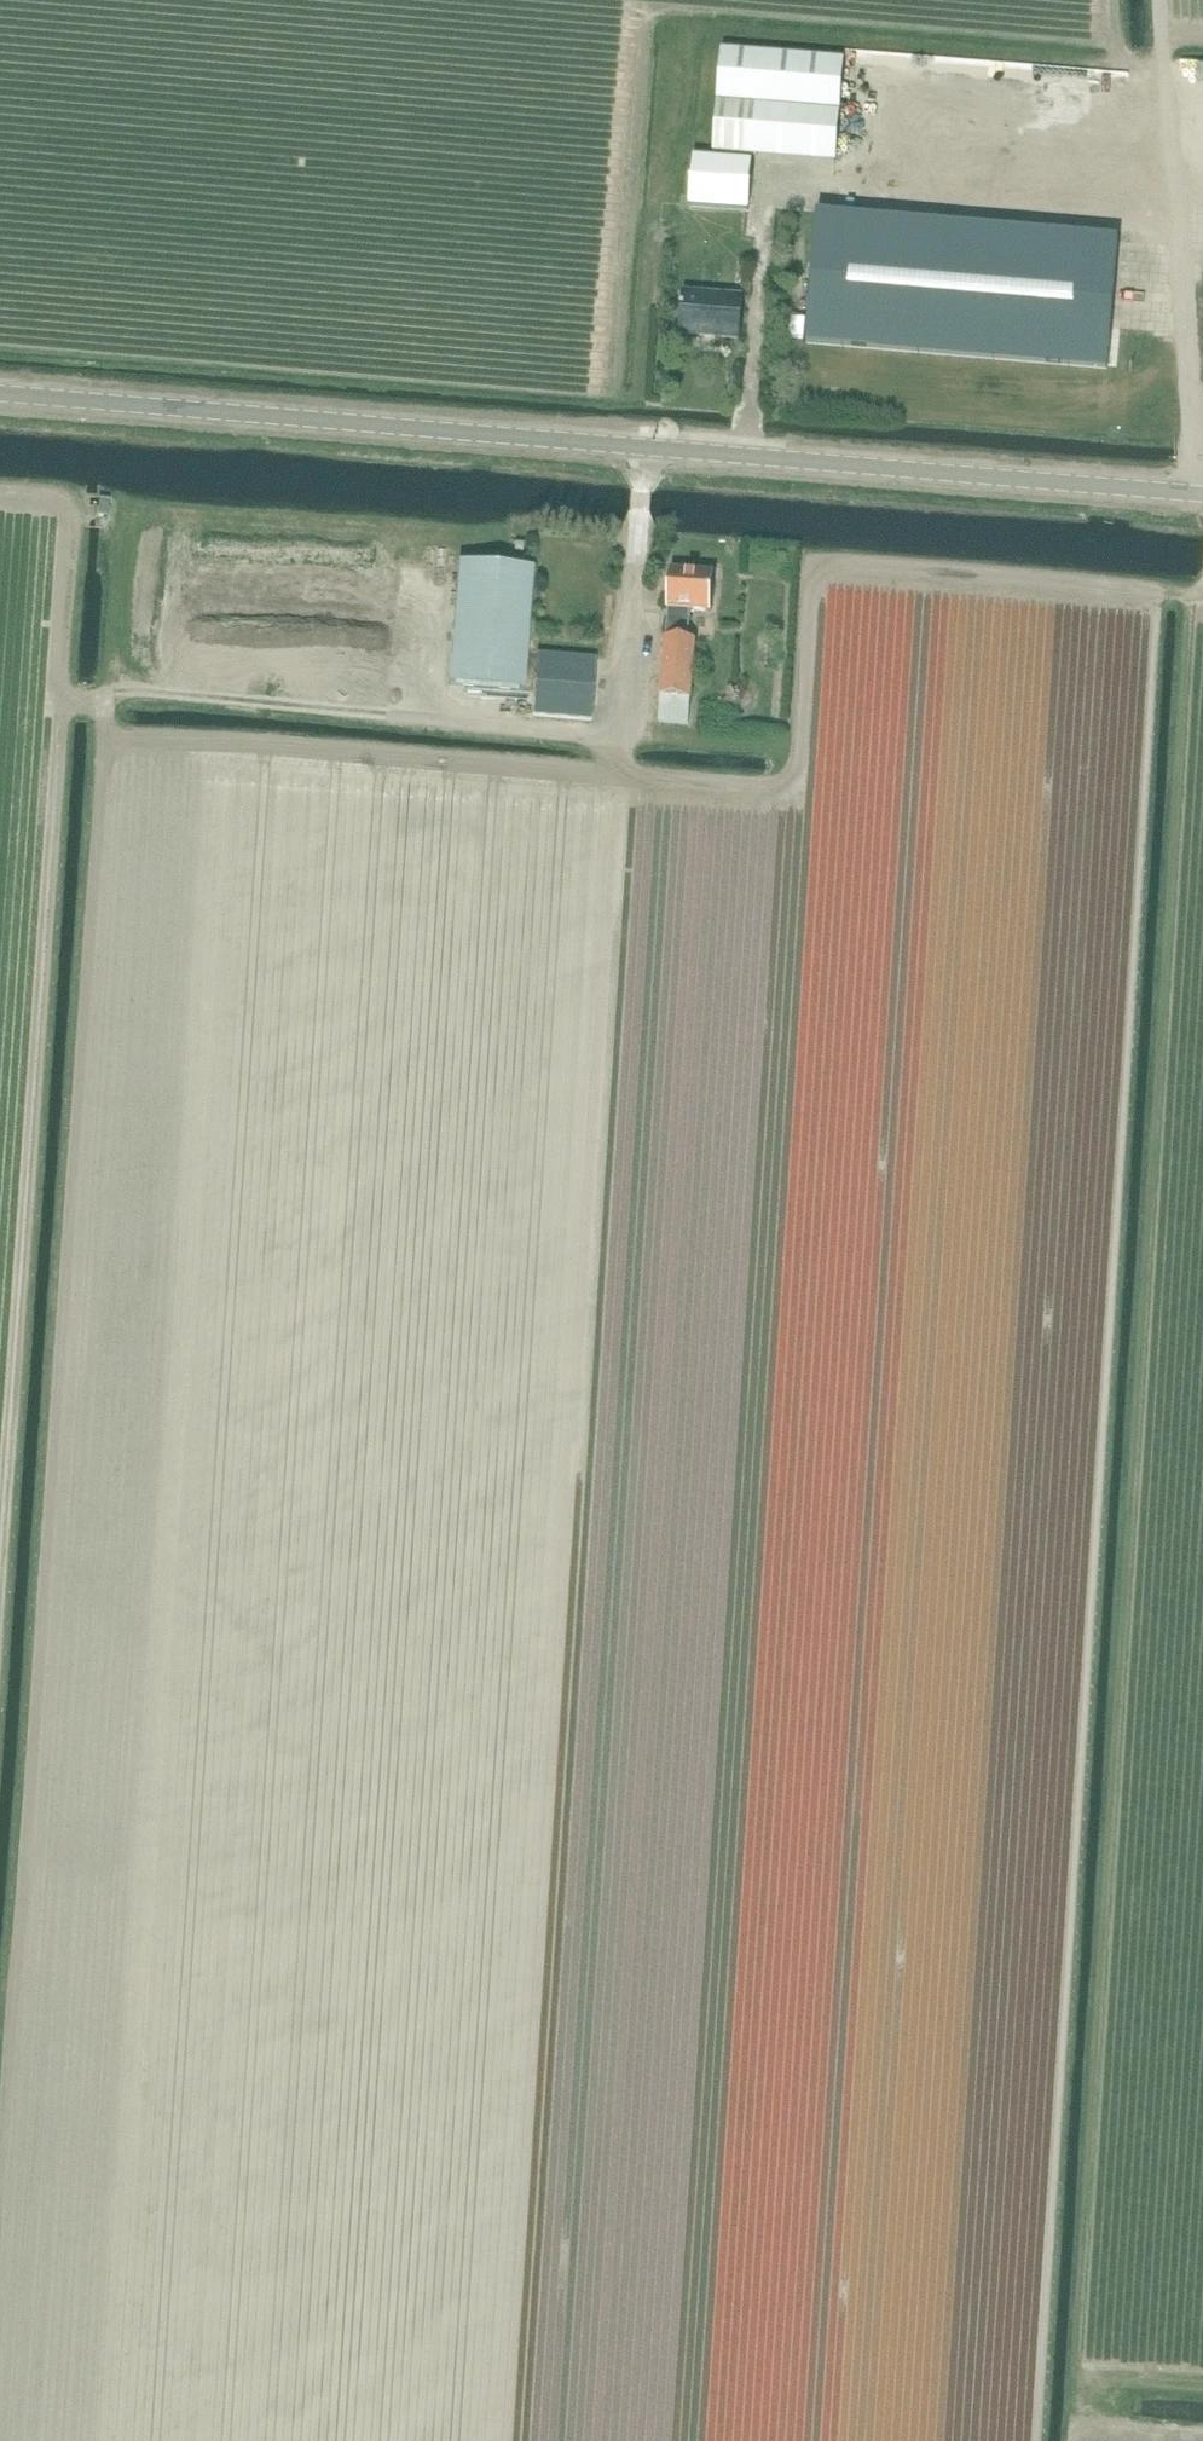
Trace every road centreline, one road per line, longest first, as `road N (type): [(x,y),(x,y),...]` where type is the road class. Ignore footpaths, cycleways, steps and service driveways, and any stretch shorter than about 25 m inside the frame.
road 1 (unclassified): [(1202,492),(0,391)]

